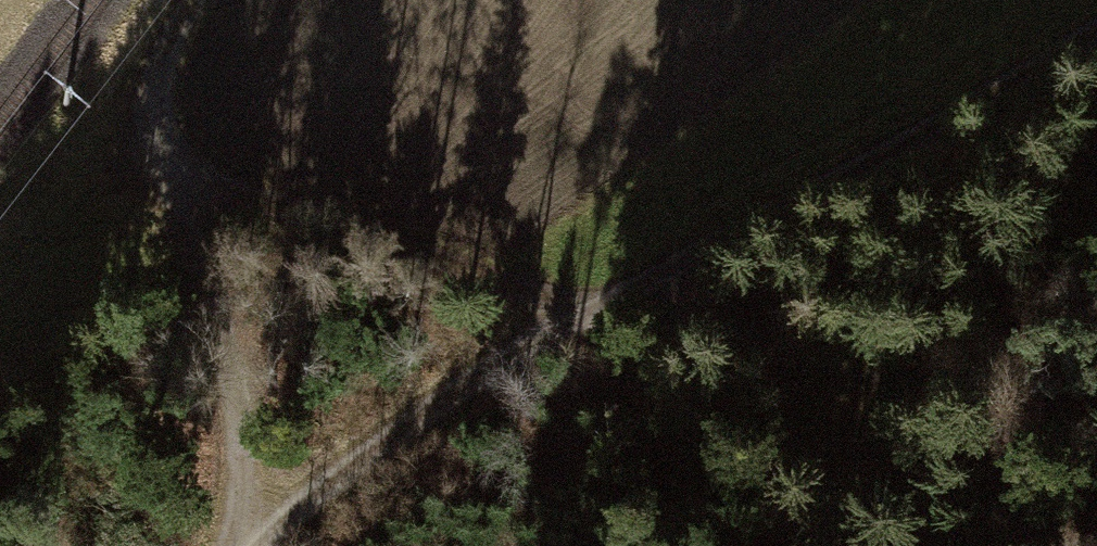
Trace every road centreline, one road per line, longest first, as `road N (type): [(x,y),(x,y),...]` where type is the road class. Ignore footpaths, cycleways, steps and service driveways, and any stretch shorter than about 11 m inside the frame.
road 1 (track): [(1096,19),(596,294),(235,545)]
road 2 (track): [(1096,409),(596,294),(160,223)]
road 3 (track): [(160,223),(229,378),(240,540)]
road 4 (track): [(160,223),(215,0)]

